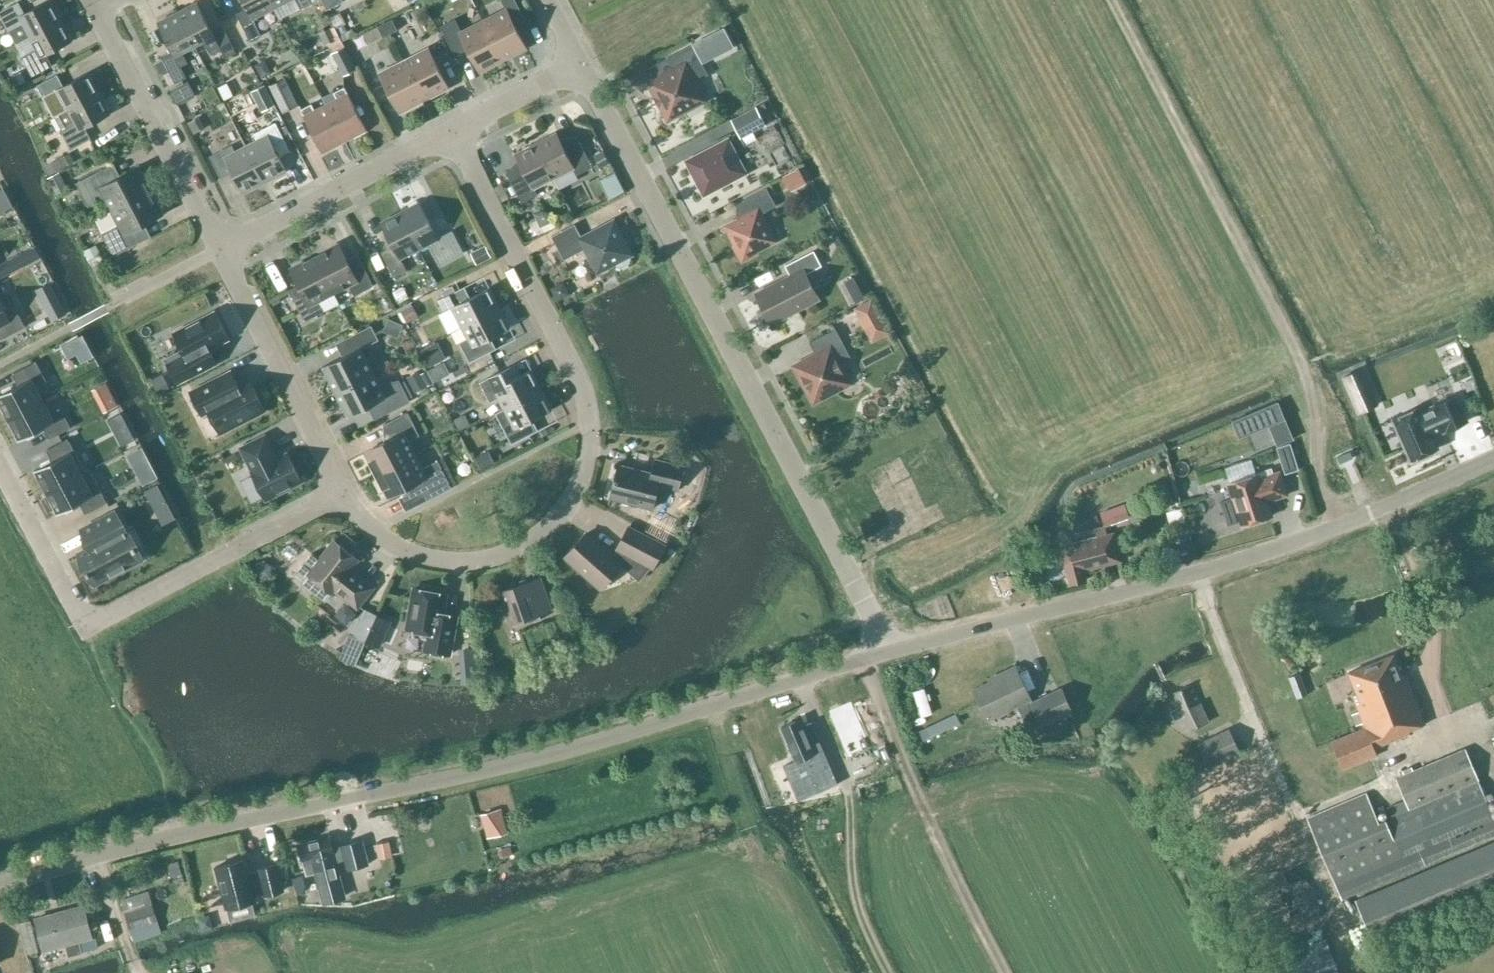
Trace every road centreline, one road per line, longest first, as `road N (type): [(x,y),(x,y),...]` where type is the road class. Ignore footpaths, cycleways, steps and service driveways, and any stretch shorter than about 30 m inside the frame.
road 1 (unclassified): [(0,884),(221,824),(541,757),(888,654)]
road 2 (residential): [(452,132),(583,385),(586,466),(550,532),(510,558),(463,568),(398,553),(358,520),(342,491)]
road 3 (unclassified): [(888,654),(582,65)]
road 4 (unclassified): [(888,654),(1202,572),(1340,525),(1493,457)]
road 5 (track): [(1340,525),(1320,476),(1309,377),(1107,0)]
road 6 (residential): [(0,466),(73,607),(96,621),(342,491)]
road 7 (track): [(866,661),(915,785),(1007,972)]
road 8 (track): [(1193,574),(1314,866)]
road 9 (residential): [(342,491),(219,251)]
road 10 (residential): [(219,251),(96,12)]
road 11 (residential): [(219,251),(452,132)]
road 12 (track): [(1389,504),(1463,702)]
road 13 (track): [(850,803),(855,893),(890,972)]
road 14 (residential): [(452,132),(582,65)]

